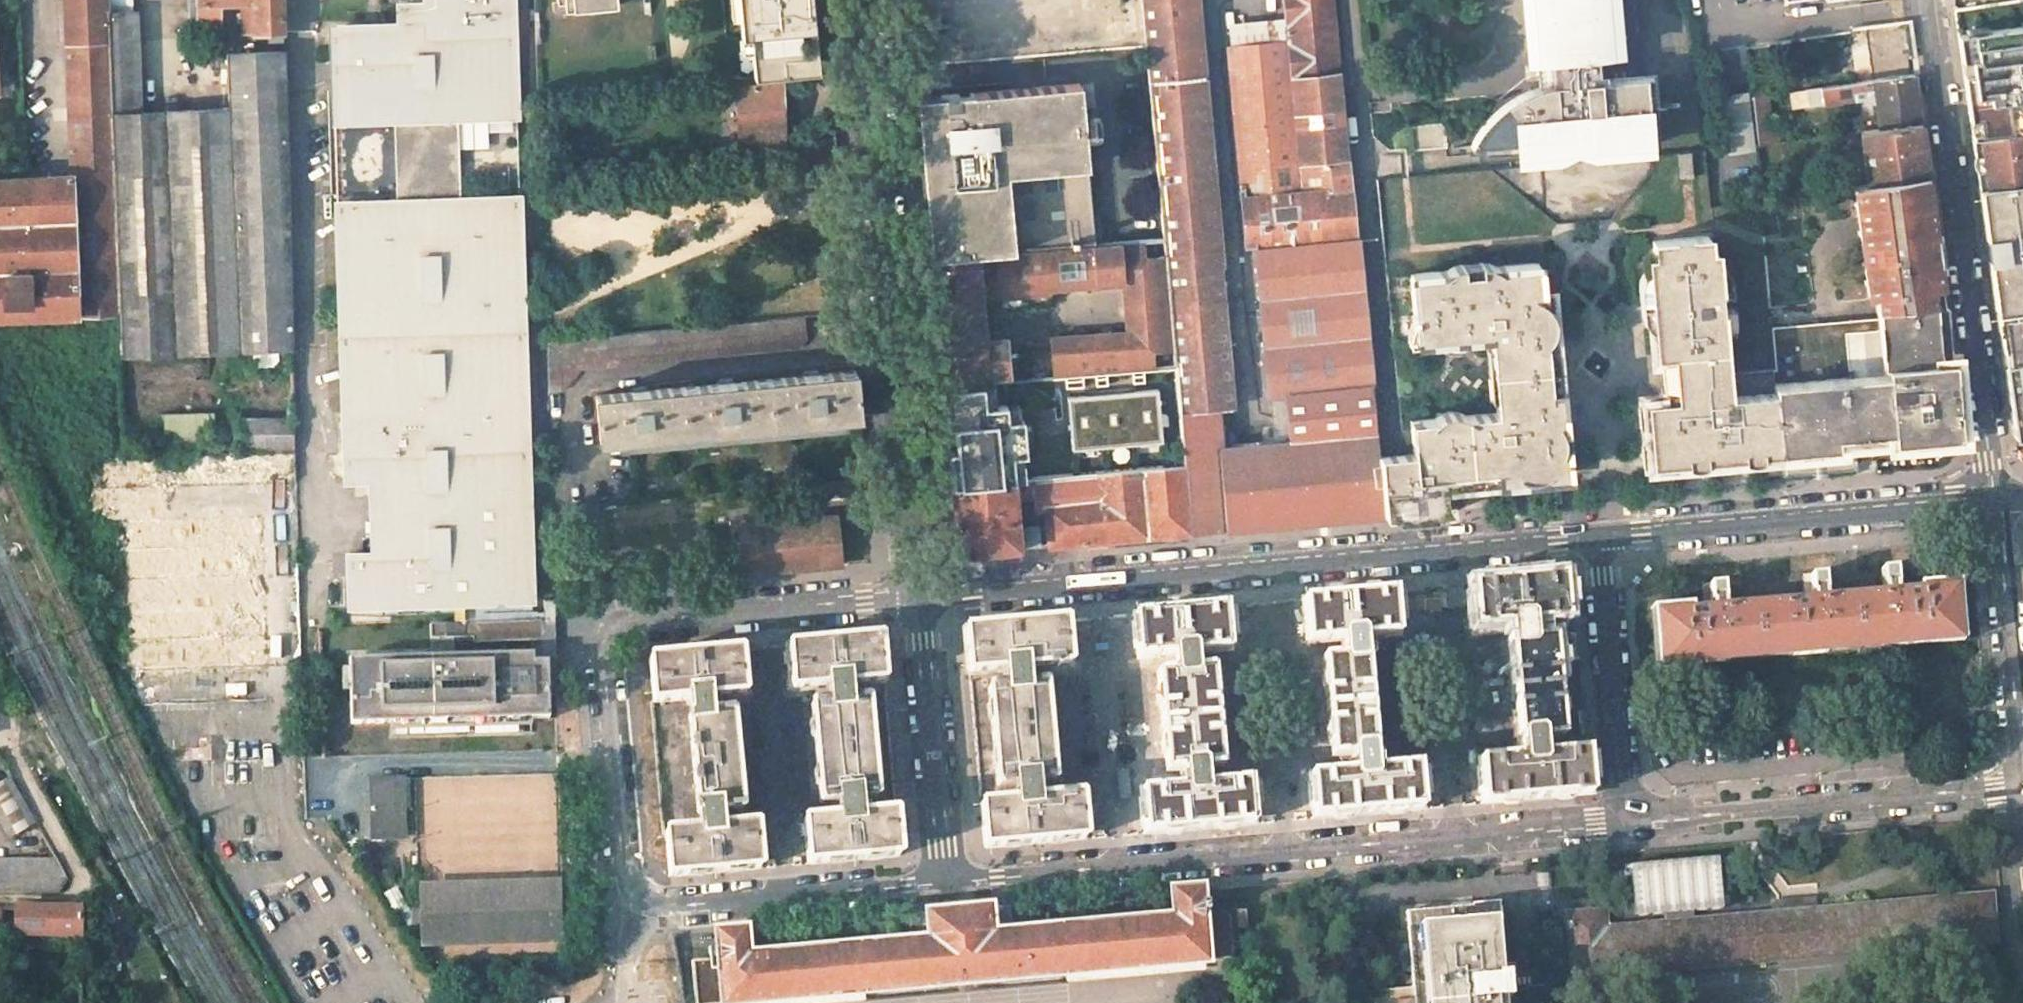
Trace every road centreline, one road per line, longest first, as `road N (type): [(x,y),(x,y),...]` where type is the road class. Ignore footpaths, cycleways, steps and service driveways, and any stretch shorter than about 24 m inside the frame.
road 1 (residential): [(944,882),(645,906),(632,898),(624,885),(603,654),(627,622),(919,595)]
road 2 (residential): [(919,595),(1602,536)]
road 3 (residential): [(1995,504),(2022,786),(1622,823)]
road 4 (residential): [(1622,823),(944,882)]
road 5 (residential): [(863,0),(919,595)]
road 6 (residential): [(1995,504),(1927,0)]
road 7 (residential): [(1602,536),(1995,504)]
road 8 (unclassified): [(919,595),(944,882)]
road 9 (residential): [(1602,536),(1622,823)]
road 10 (residential): [(0,734),(85,883),(74,899),(0,900)]

